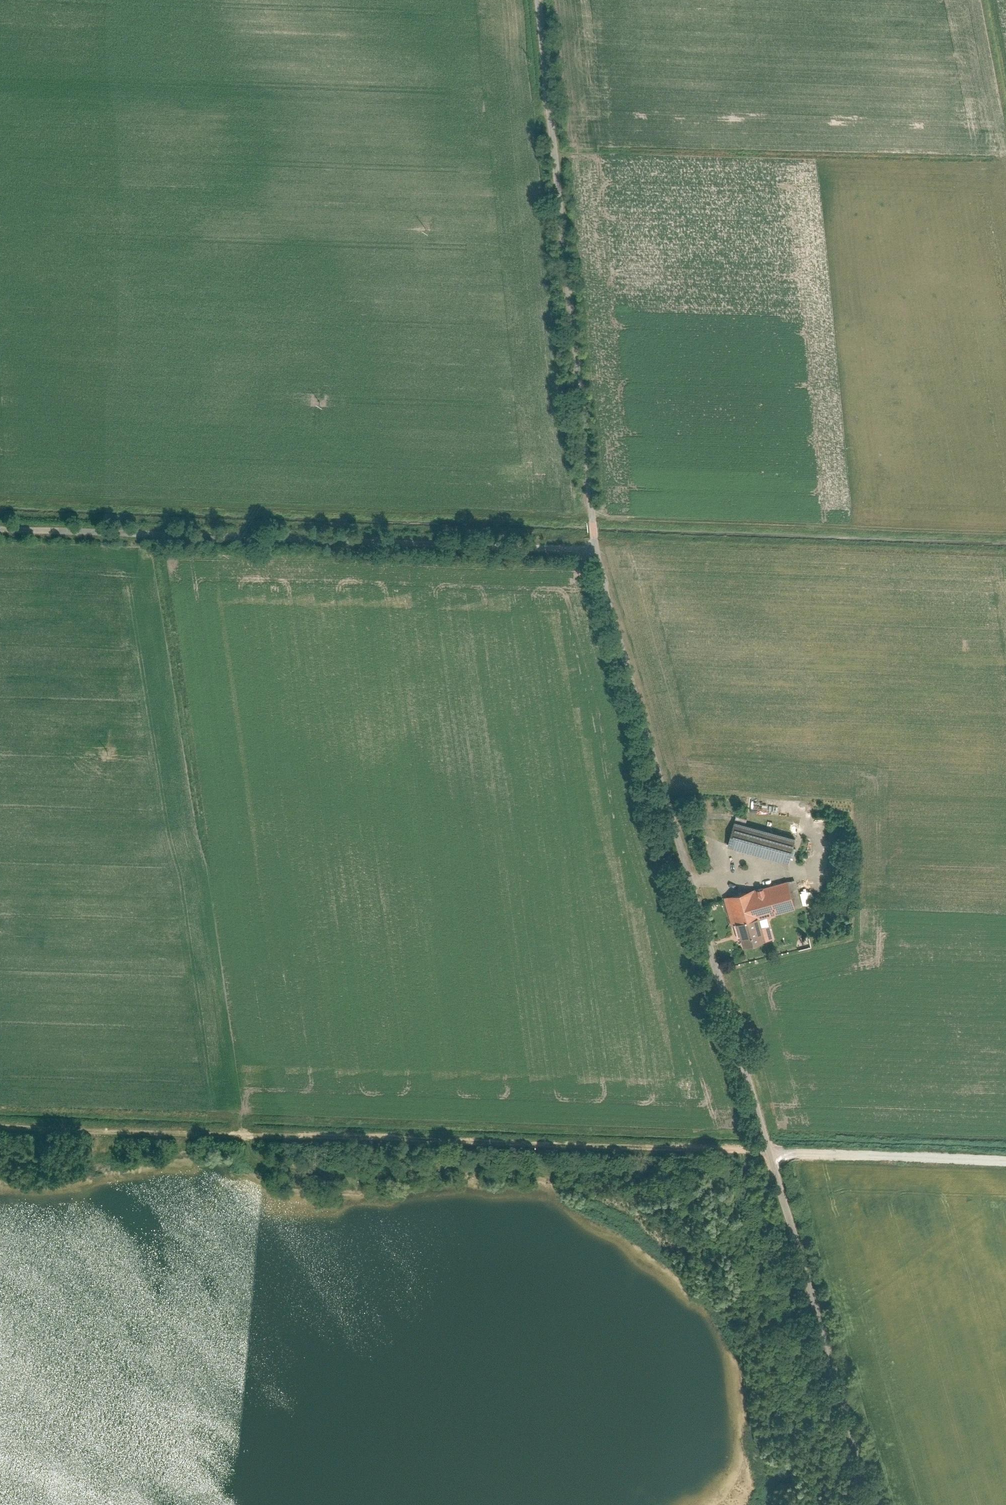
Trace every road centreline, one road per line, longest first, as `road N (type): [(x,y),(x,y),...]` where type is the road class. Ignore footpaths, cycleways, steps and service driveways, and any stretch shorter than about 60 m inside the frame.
road 1 (unclassified): [(0,1125),(762,1154)]
road 2 (unclassified): [(762,1154),(586,549)]
road 3 (unclassified): [(586,549),(0,528)]
road 4 (unclassified): [(535,0),(586,549)]
road 5 (unclassified): [(866,1504),(762,1154)]
road 6 (unclassified): [(762,1154),(1005,1162)]

